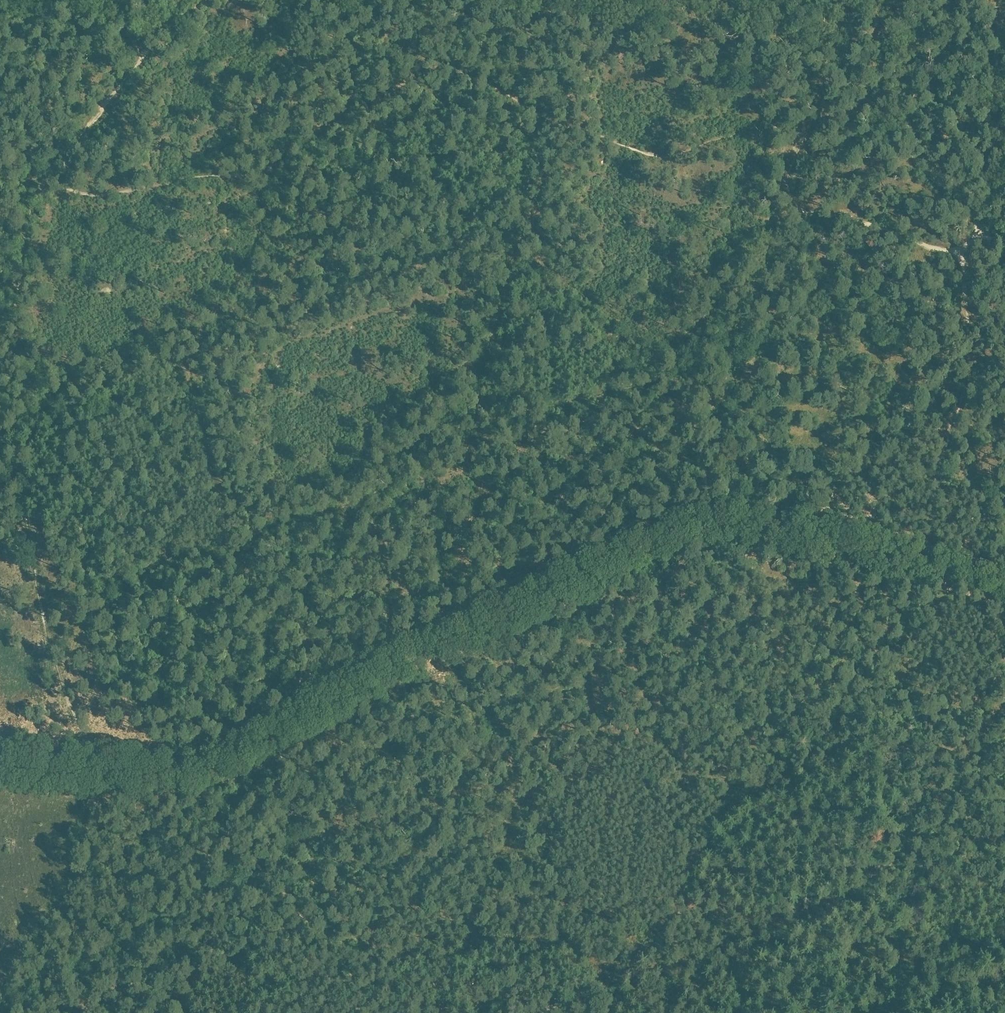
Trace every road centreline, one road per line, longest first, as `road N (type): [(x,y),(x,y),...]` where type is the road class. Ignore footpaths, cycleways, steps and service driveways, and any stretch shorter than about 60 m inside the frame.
road 1 (track): [(185,758),(614,548),(692,521),(747,519),(1004,575)]
road 2 (track): [(0,769),(185,758)]

